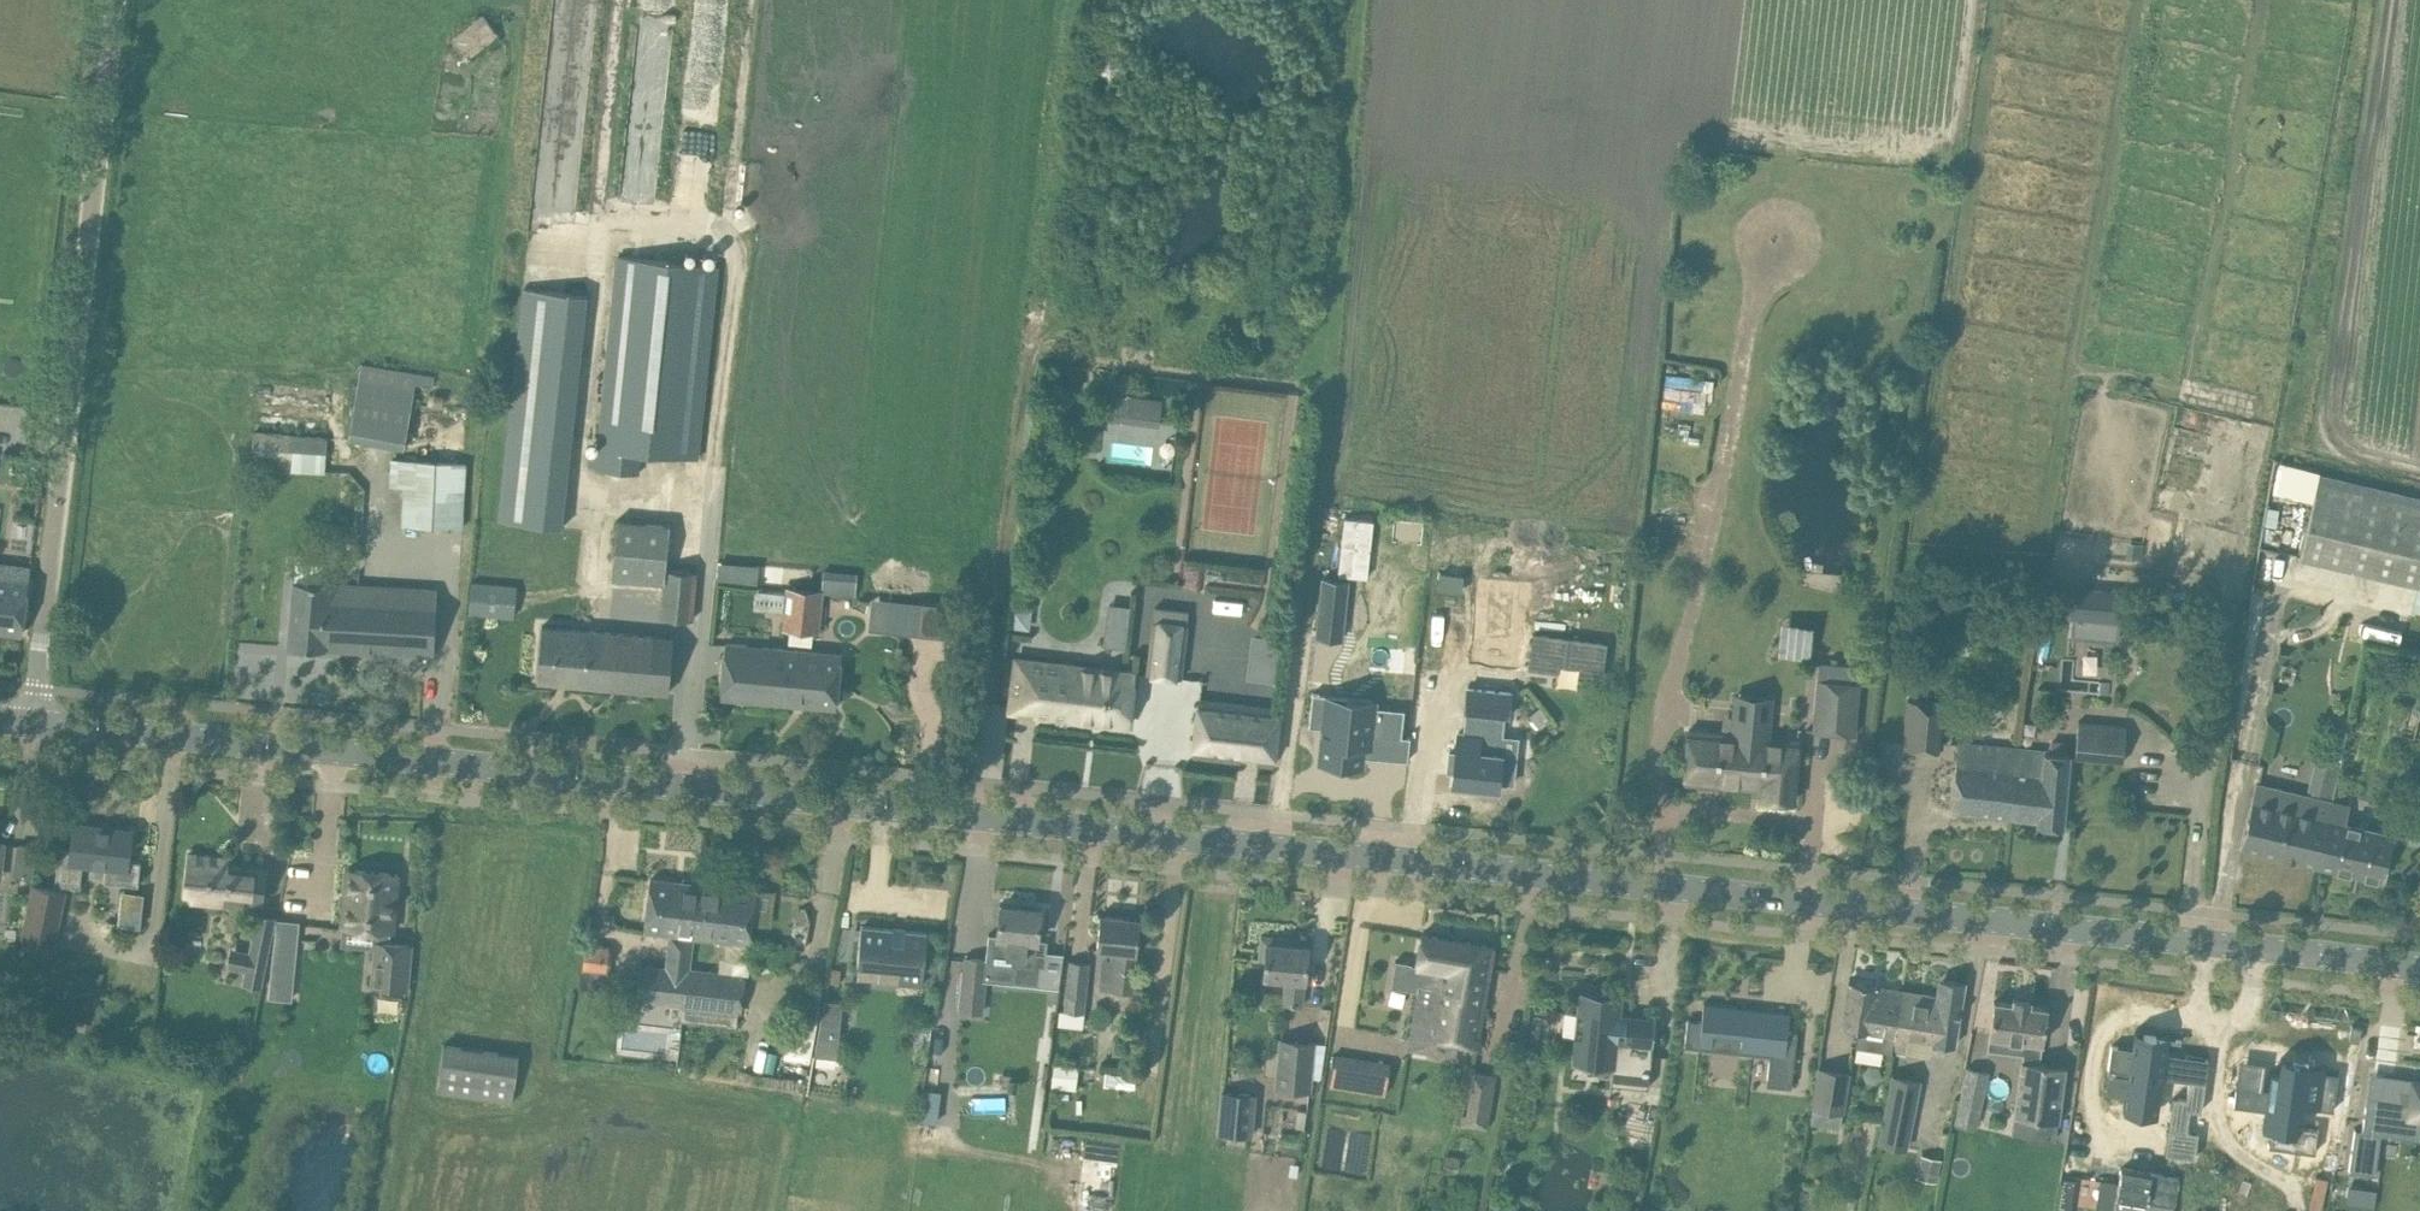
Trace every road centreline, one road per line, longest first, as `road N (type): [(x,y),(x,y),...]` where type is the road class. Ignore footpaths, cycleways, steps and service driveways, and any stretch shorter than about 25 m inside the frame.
road 1 (tertiary): [(2419,968),(34,723)]
road 2 (unclassified): [(34,723),(112,0)]

